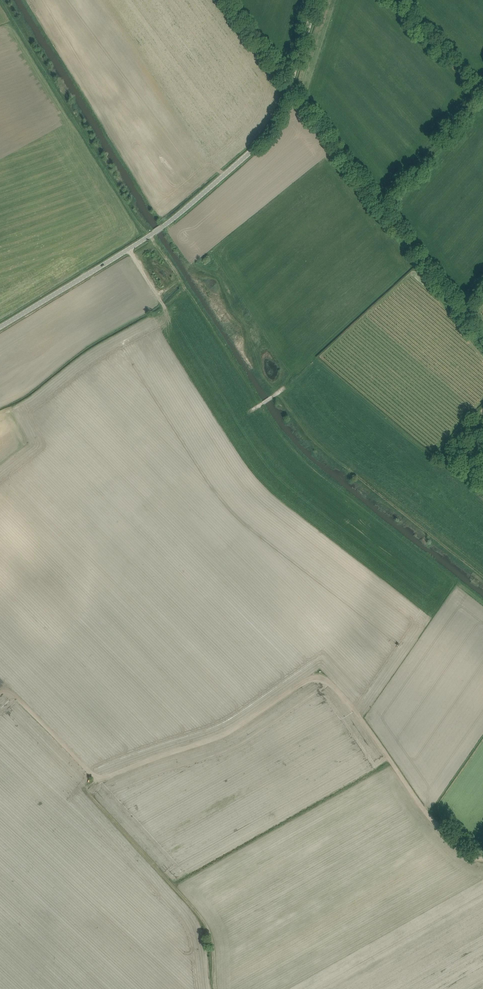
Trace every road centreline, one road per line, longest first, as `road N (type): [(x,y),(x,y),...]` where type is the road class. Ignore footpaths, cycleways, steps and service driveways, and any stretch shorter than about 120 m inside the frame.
road 1 (track): [(482,860),(463,851),(429,814),(360,717),(321,677),(218,736),(99,777)]
road 2 (unclassified): [(0,326),(162,227),(270,135),(288,104),(319,0)]
road 3 (track): [(293,83),(482,336)]
road 4 (track): [(274,395),(310,438),(482,577)]
road 5 (track): [(393,0),(475,87),(473,103),(390,208)]
road 6 (track): [(216,988),(204,918),(102,811),(91,796),(99,777)]
road 7 (track): [(6,690),(80,626),(91,567)]
road 8 (track): [(0,693),(15,694),(99,777)]

